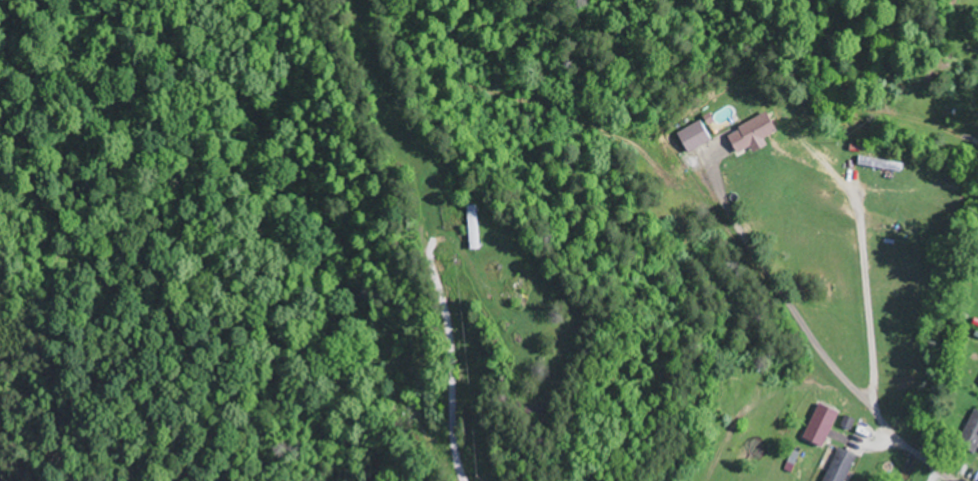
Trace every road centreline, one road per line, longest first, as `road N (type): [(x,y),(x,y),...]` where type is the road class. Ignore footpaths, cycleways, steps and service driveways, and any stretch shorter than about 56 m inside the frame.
road 1 (residential): [(953,480),(896,438),(816,347),(736,226),(712,169),(712,147)]
road 2 (residential): [(977,141),(862,107),(836,73),(805,0)]

